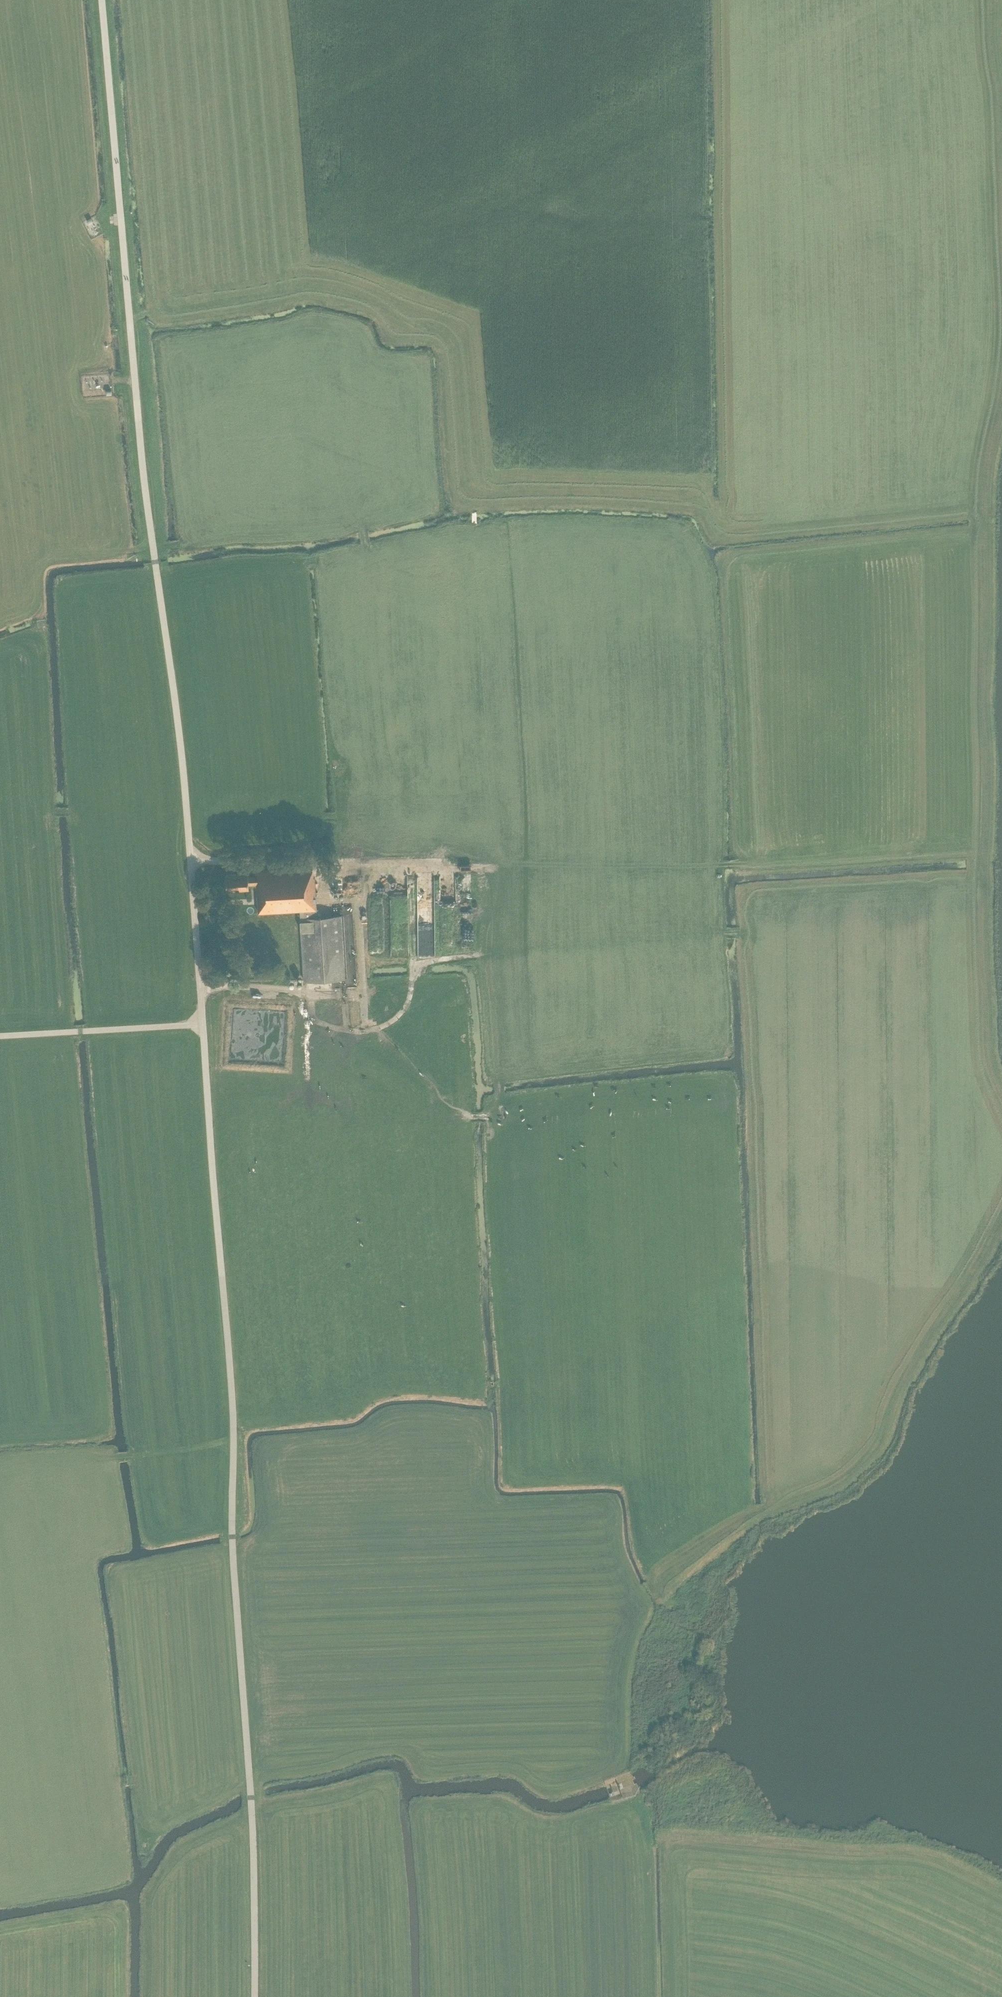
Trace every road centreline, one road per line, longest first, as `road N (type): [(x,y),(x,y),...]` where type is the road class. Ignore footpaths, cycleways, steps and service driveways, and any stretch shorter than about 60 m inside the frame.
road 1 (unclassified): [(255,1996),(253,1798),(233,1538),(236,1425),(188,805),(143,453),(102,0)]

